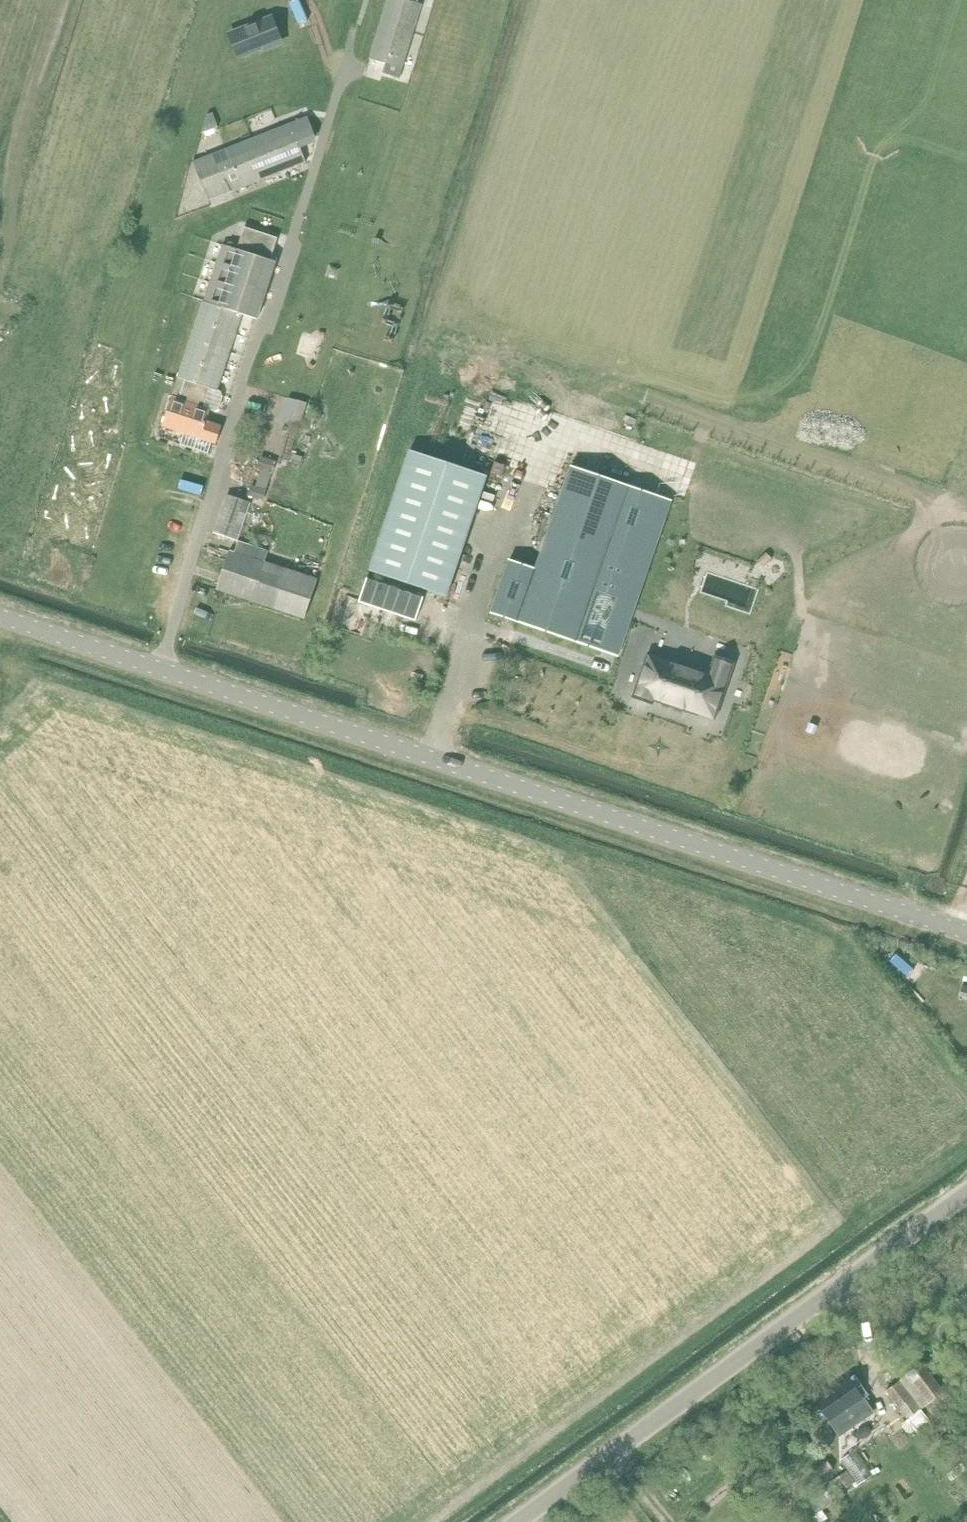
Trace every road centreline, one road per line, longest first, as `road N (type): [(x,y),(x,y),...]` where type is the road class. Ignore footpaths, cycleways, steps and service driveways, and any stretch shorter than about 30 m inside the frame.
road 1 (tertiary): [(966,934),(0,616)]
road 2 (unclassified): [(523,1521),(966,1187)]

